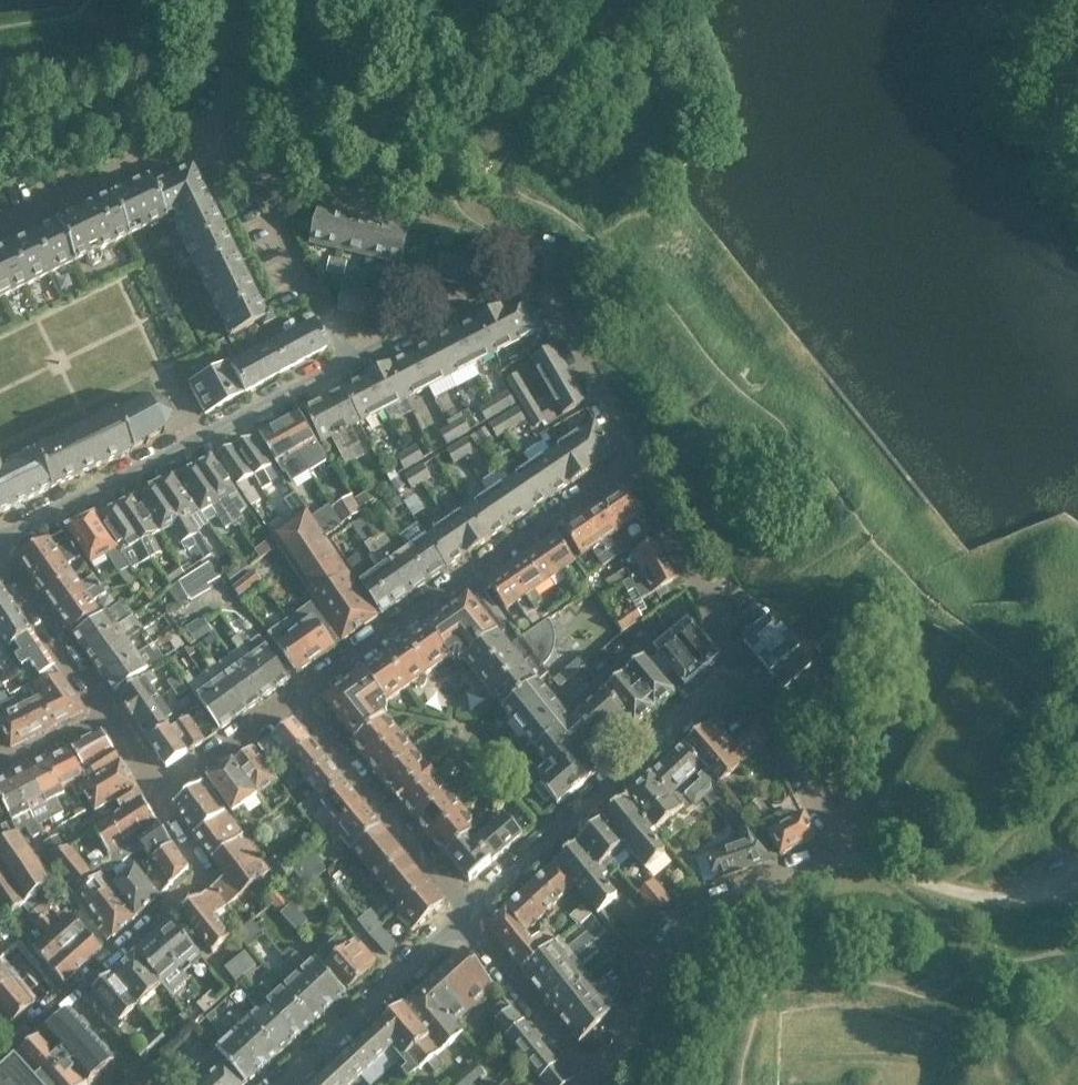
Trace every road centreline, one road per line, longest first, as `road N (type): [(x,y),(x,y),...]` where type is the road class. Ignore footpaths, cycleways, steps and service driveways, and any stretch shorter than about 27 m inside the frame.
road 1 (residential): [(301,695),(633,462)]
road 2 (residential): [(0,541),(345,359)]
road 3 (residential): [(743,672),(467,914)]
road 4 (residential): [(600,1084),(665,948),(721,904),(845,860)]
road 5 (residential): [(301,695),(467,914)]
road 6 (residential): [(73,992),(204,871),(160,793)]
road 7 (residential): [(467,914),(281,1084)]
road 8 (residential): [(845,860),(958,639)]
road 9 (residential): [(489,243),(253,167)]
road 10 (residential): [(743,672),(715,605),(633,462)]
road 11 (residential): [(633,462),(532,266)]
road 12 (residential): [(845,860),(743,672)]
road 13 (residential): [(345,359),(253,167)]
road 14 (residential): [(467,914),(590,1084)]
road 15 (residential): [(345,359),(532,266)]
road 16 (residential): [(109,716),(0,562)]
road 17 (residential): [(160,793),(301,695)]
road 18 (residential): [(0,230),(154,157)]
road 19 (residential): [(156,1084),(73,992)]
road 20 (residential): [(0,770),(109,716)]

